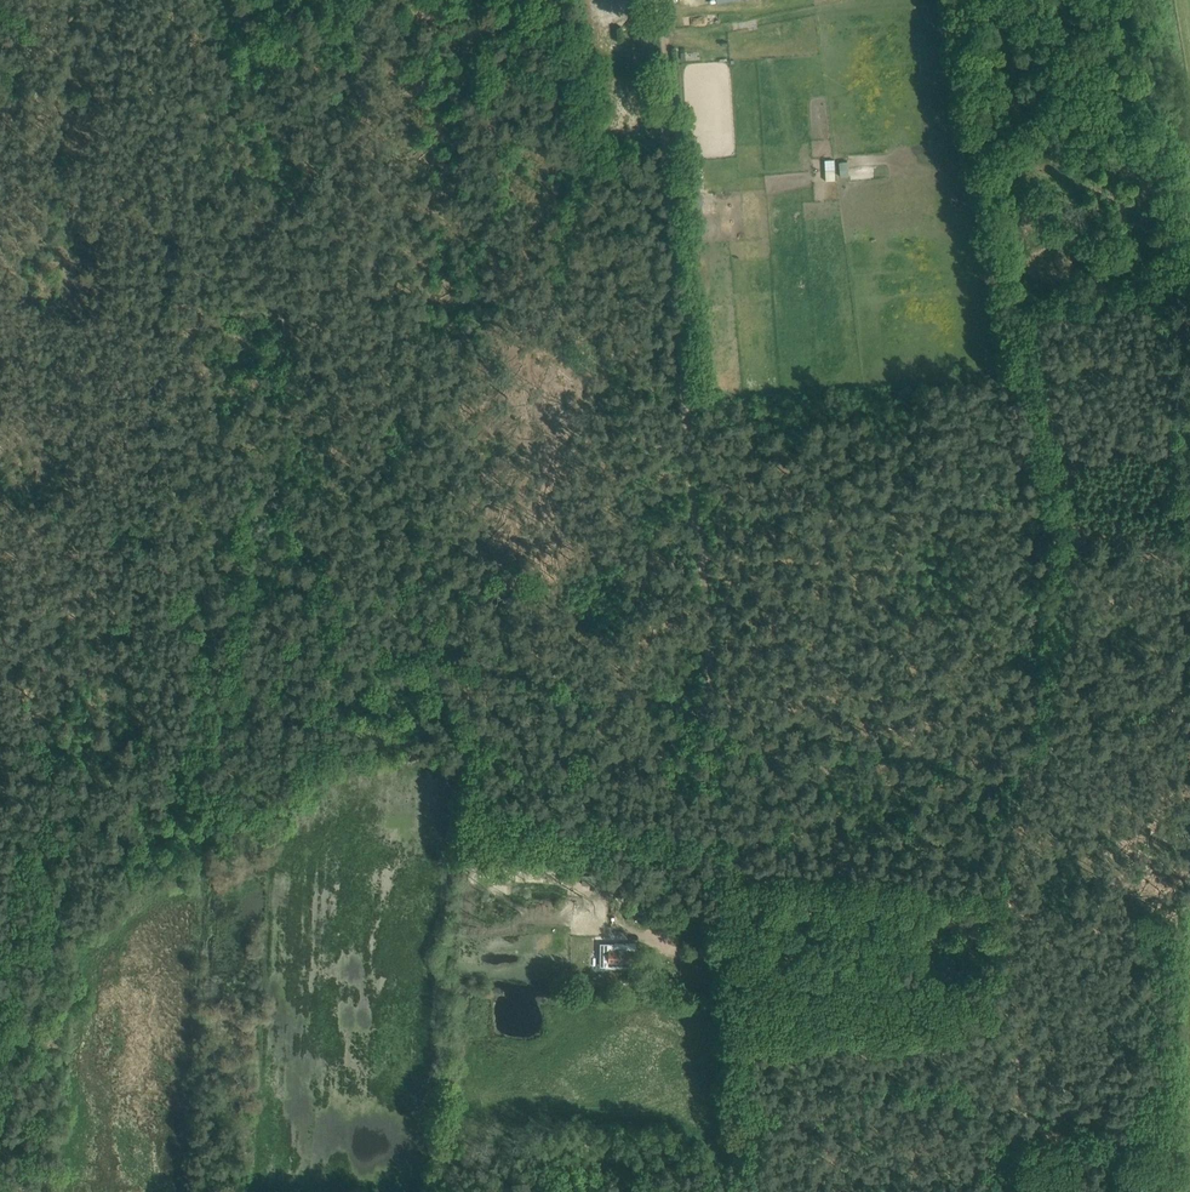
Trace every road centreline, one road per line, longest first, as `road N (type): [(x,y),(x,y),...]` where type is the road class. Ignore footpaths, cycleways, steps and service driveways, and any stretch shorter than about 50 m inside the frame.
road 1 (track): [(710,711),(669,62),(655,0)]
road 2 (track): [(710,711),(742,1191)]

